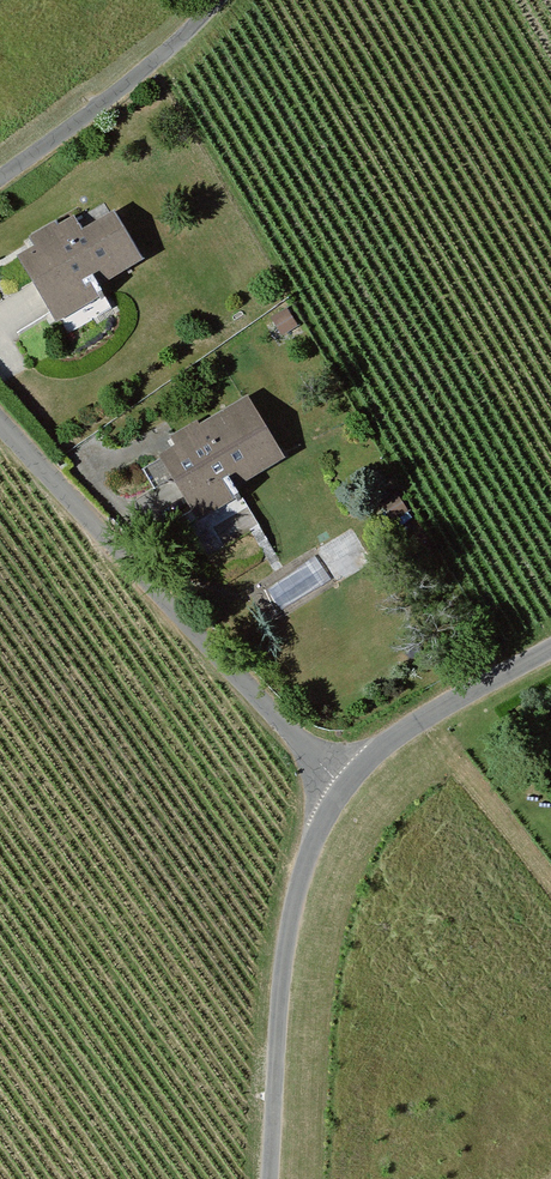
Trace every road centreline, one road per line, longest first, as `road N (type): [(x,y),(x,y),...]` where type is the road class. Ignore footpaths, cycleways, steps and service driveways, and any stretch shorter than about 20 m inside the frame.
road 1 (unclassified): [(0,424),(342,784)]
road 2 (unclassified): [(265,1178),(273,1013),(289,908),(313,836),(342,784)]
road 3 (unclassified): [(218,0),(134,80),(0,180)]
road 4 (unclassified): [(342,784),(428,719),(550,652)]

